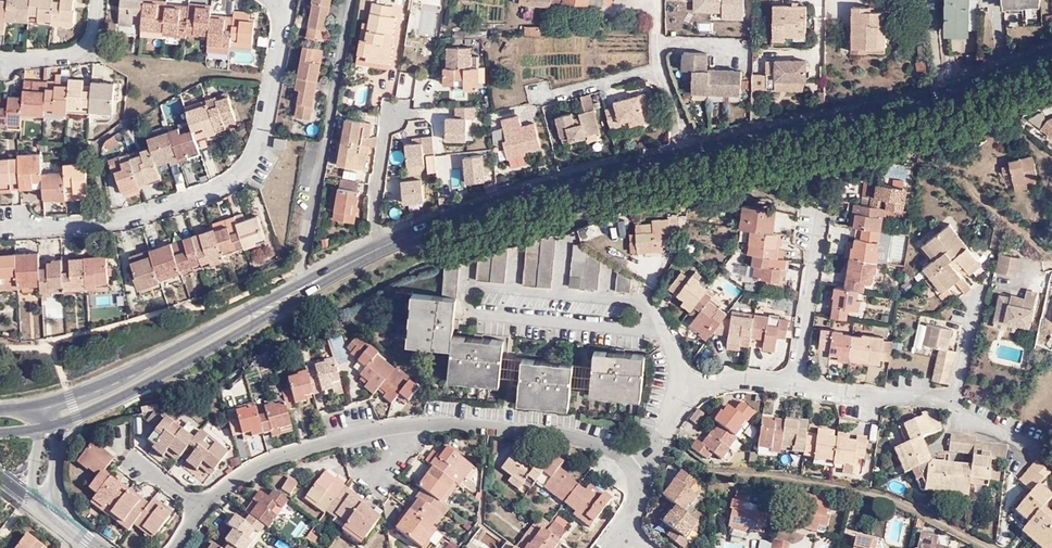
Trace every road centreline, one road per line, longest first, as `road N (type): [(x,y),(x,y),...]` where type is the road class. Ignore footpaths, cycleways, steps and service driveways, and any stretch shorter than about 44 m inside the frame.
road 1 (secondary): [(1051,52),(940,93),(434,226),(340,268)]
road 2 (residential): [(179,547),(204,502),(224,488),(302,451),(397,427),(553,429),(618,450),(634,470)]
road 3 (residential): [(277,0),(285,11),(257,155),(227,182),(128,219),(0,228)]
road 4 (secondary): [(57,425),(133,396),(340,268)]
road 5 (secondary): [(340,268),(71,398)]
road 6 (residential): [(792,386),(878,400),(918,395),(953,404),(1030,448)]
road 7 (residential): [(634,470),(658,447),(683,381),(792,386)]
road 8 (residential): [(792,386),(822,213)]
road 9 (residential): [(0,58),(80,54),(96,38),(101,0)]

